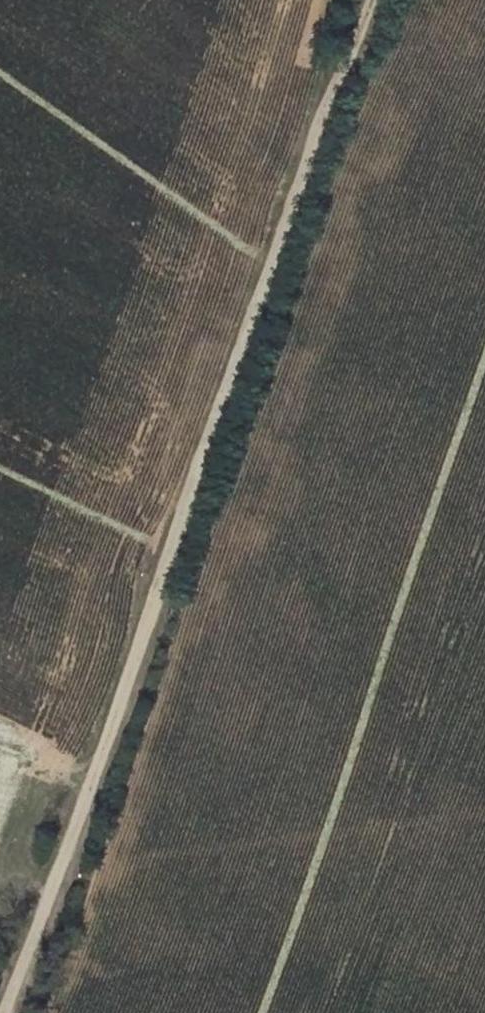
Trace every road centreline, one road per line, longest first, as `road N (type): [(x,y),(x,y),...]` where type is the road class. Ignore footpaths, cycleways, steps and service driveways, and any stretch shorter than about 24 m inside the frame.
road 1 (track): [(373,0),(8,1012)]

